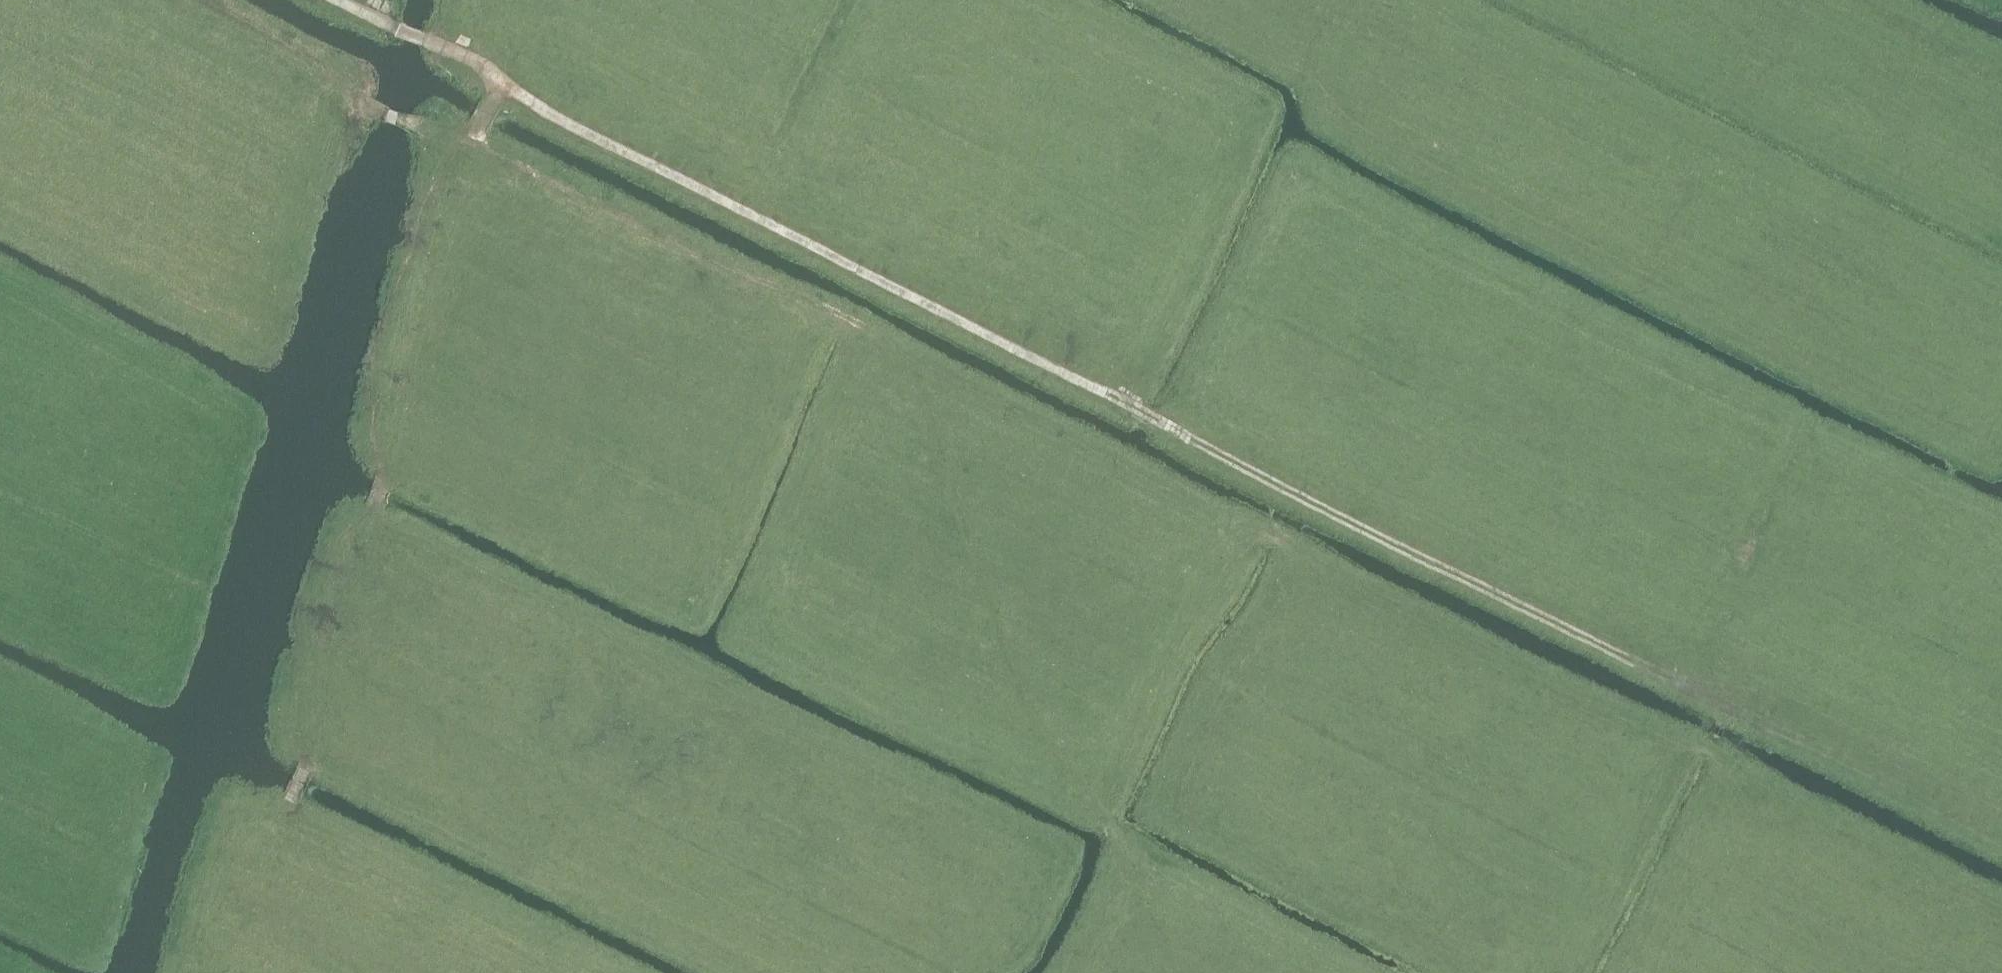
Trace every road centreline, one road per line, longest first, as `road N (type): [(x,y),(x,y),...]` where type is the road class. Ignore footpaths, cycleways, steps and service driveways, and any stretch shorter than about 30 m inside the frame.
road 1 (track): [(472,137),(504,86),(1639,665)]
road 2 (track): [(504,86),(482,62),(336,0)]

